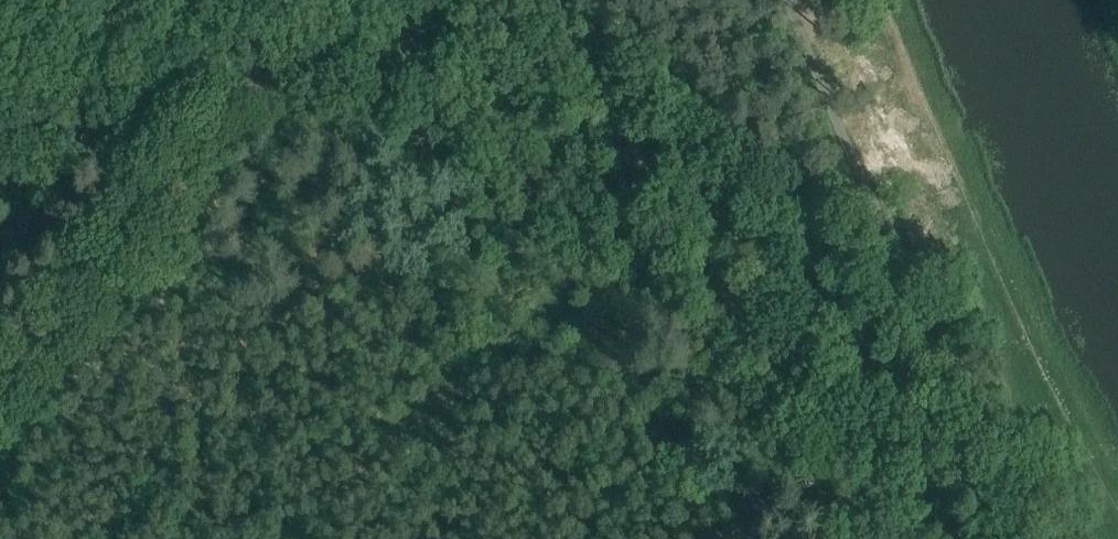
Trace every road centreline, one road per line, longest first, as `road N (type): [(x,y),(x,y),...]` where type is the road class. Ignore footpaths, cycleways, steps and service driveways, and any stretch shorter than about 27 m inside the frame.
road 1 (track): [(544,0),(743,313),(749,345),(794,386),(891,538)]
road 2 (track): [(0,407),(333,0)]

